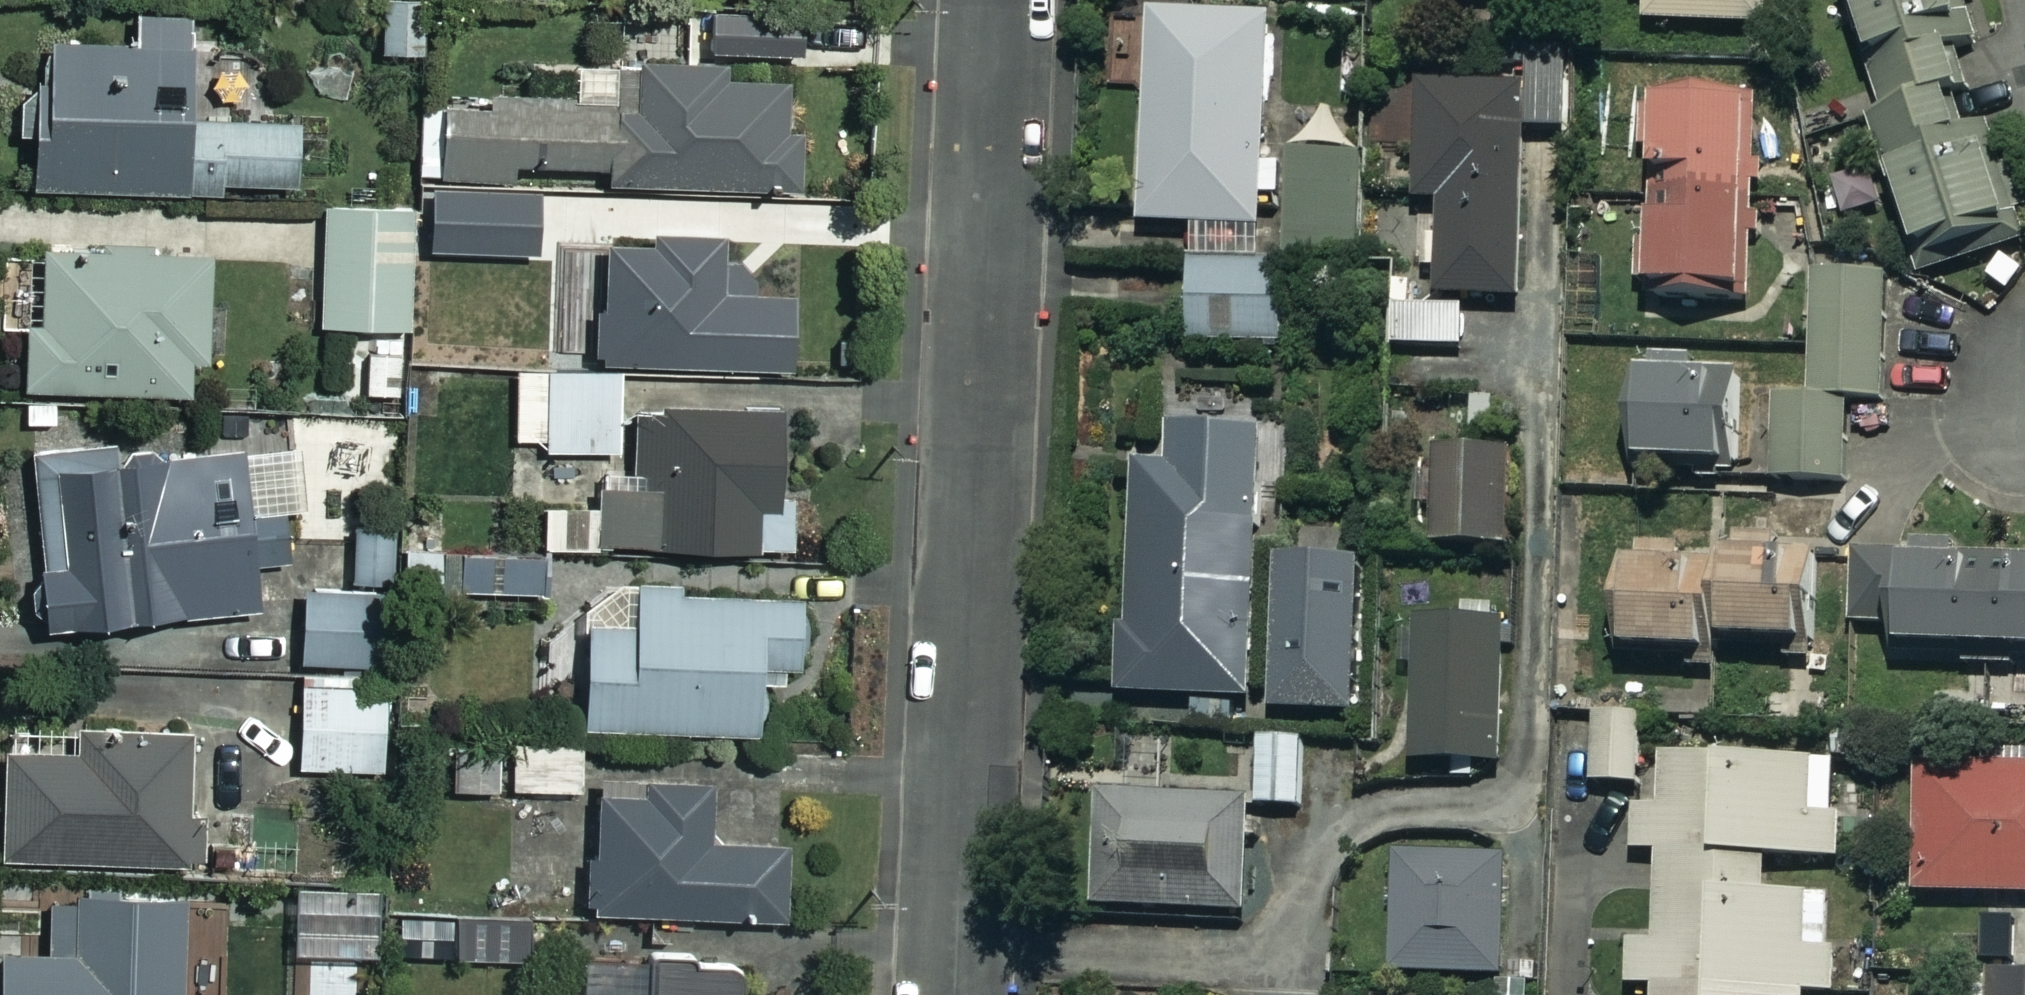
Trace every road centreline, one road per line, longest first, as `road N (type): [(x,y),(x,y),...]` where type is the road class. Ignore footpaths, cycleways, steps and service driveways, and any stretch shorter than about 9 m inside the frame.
road 1 (residential): [(995,0),(949,994)]

